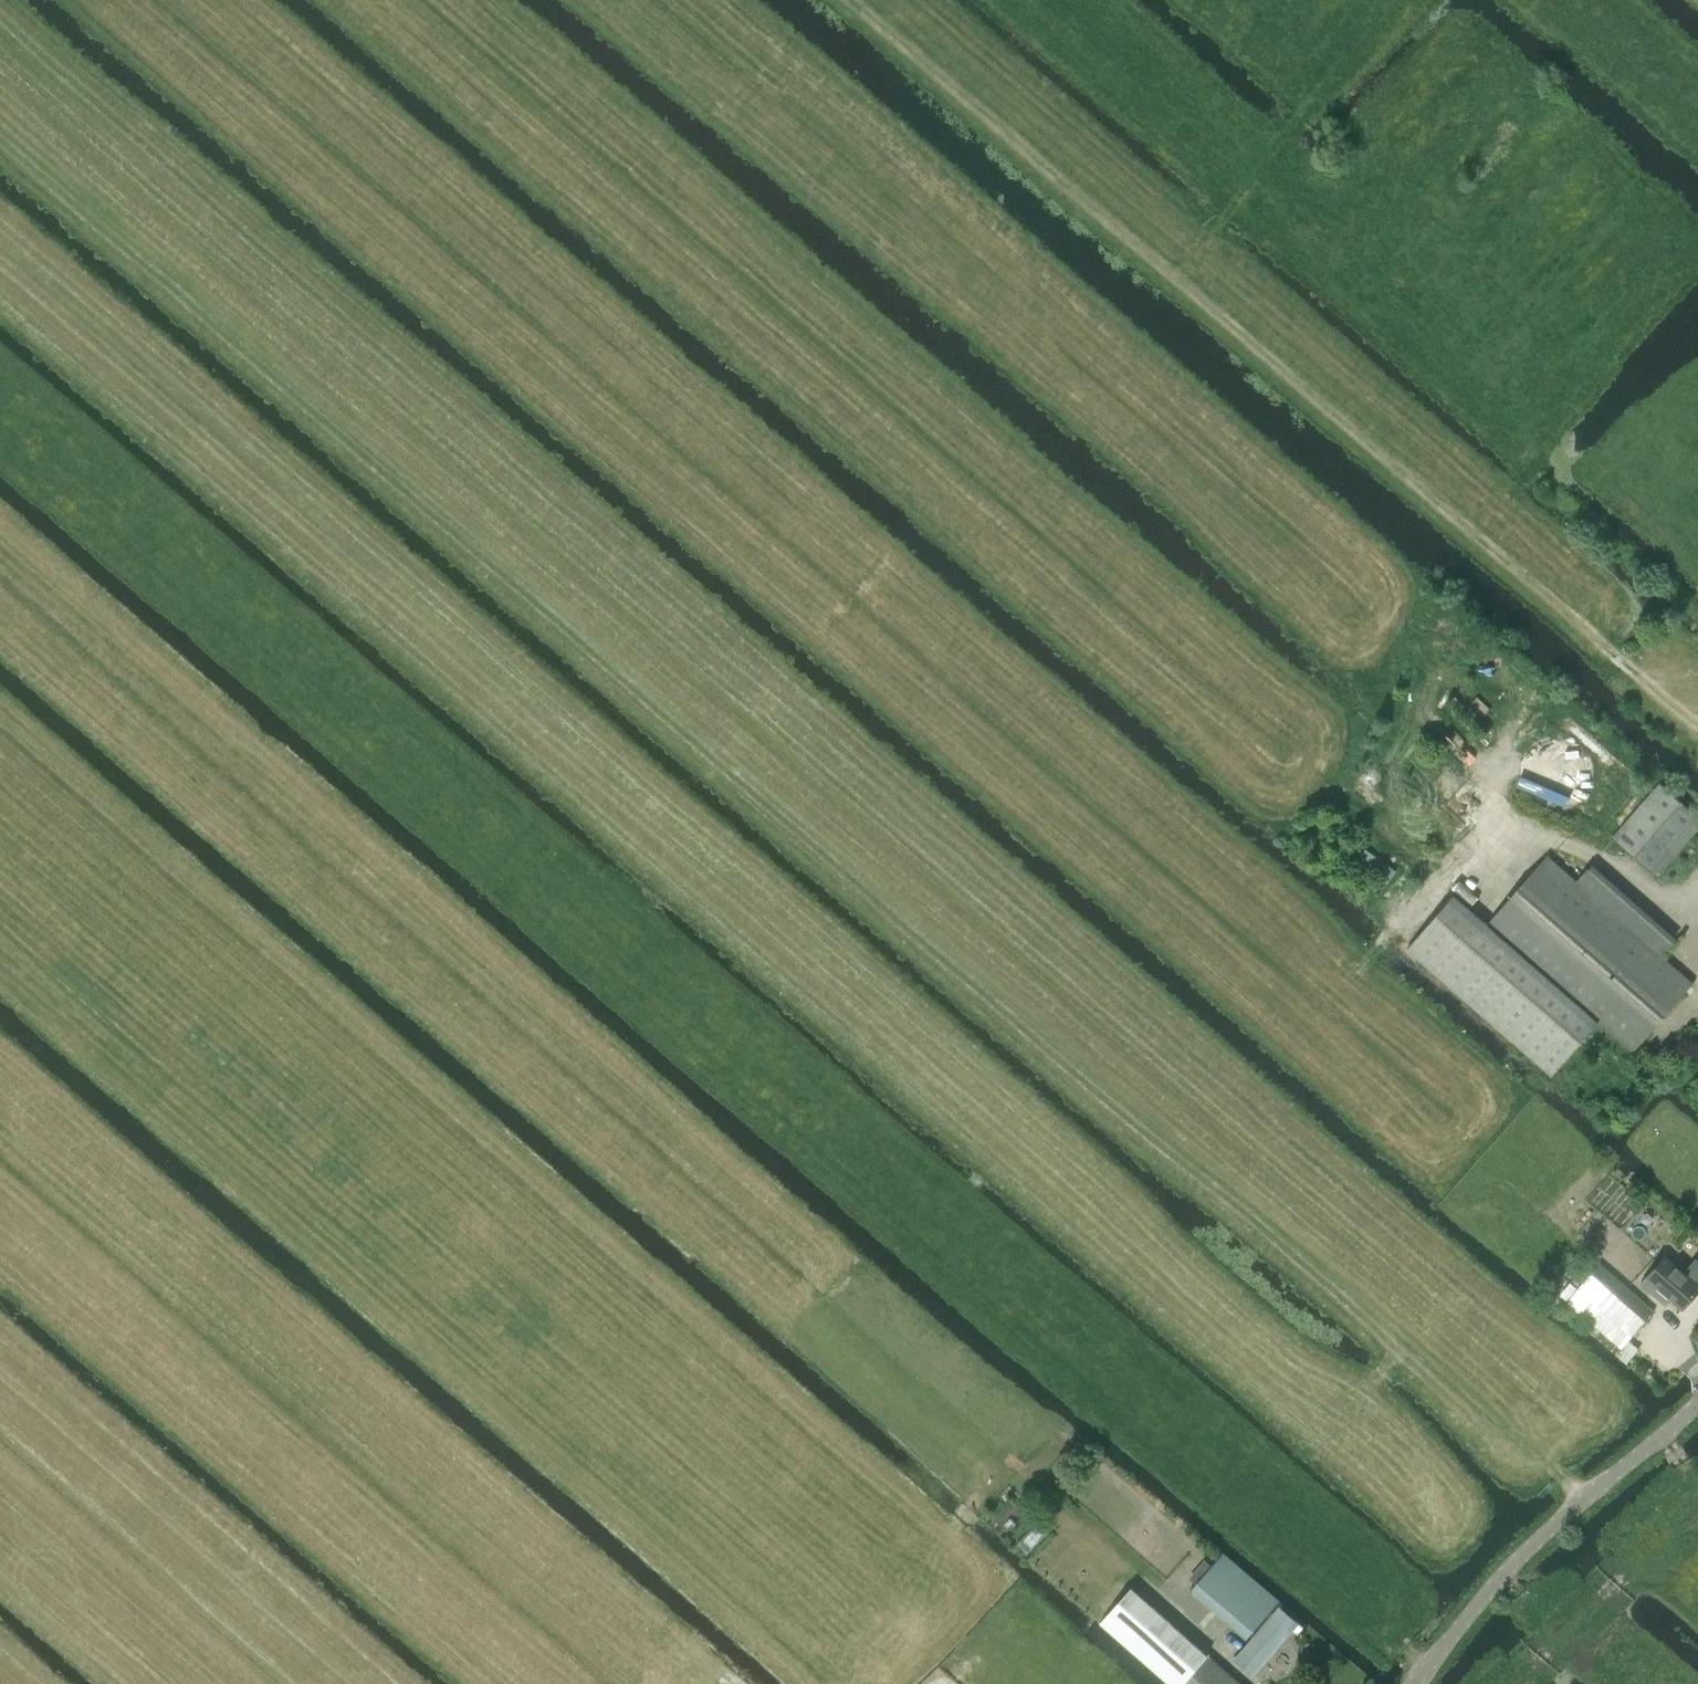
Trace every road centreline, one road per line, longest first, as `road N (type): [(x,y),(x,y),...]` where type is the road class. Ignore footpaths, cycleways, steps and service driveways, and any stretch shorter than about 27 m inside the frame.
road 1 (track): [(855,0),(1612,657)]
road 2 (unclassified): [(1400,1683),(1467,1589),(1568,1496),(1697,1397)]

